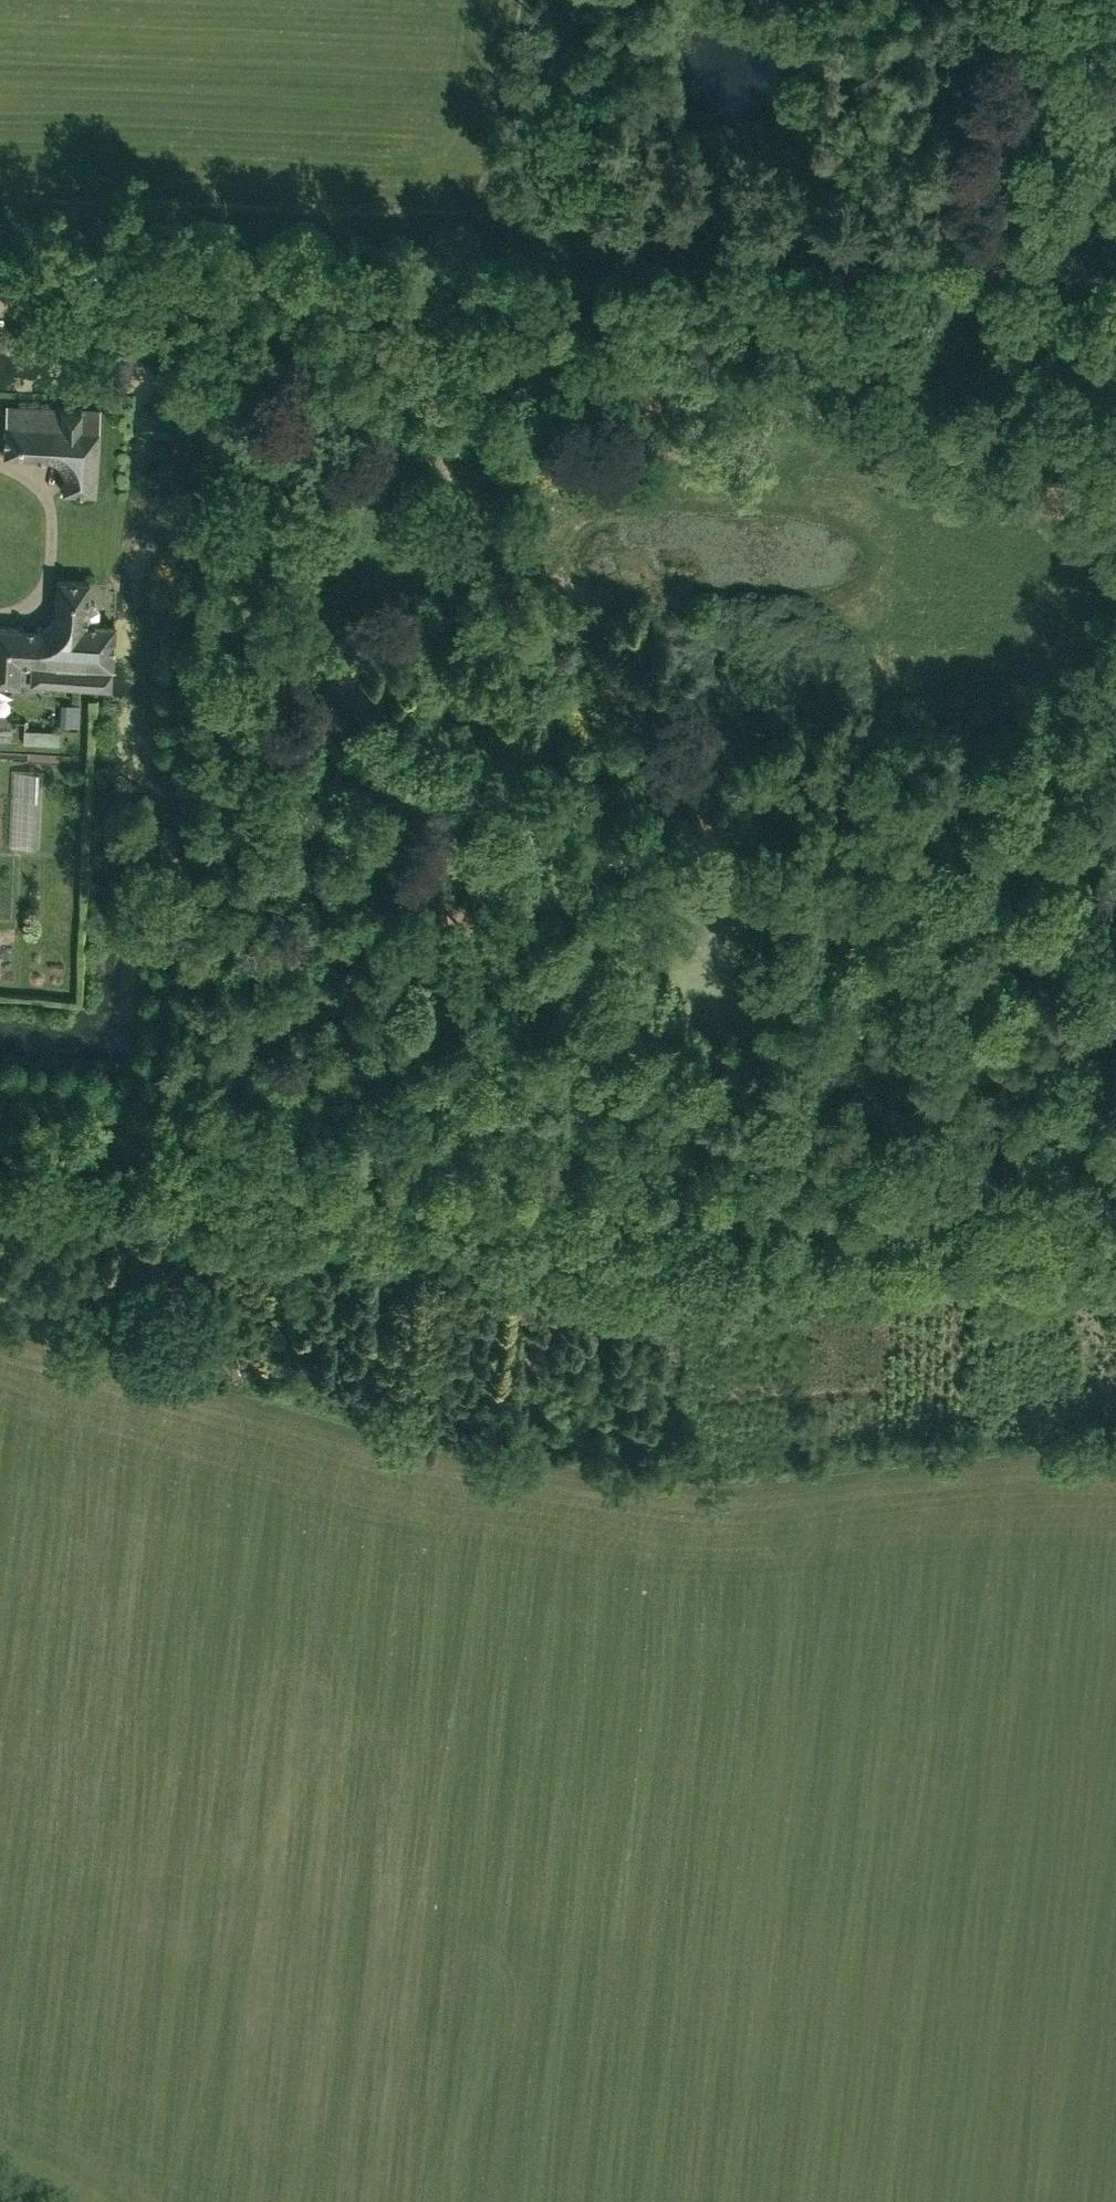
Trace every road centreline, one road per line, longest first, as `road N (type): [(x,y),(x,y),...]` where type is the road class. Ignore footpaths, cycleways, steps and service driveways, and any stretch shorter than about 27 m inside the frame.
road 1 (track): [(1115,1226),(0,1139)]

